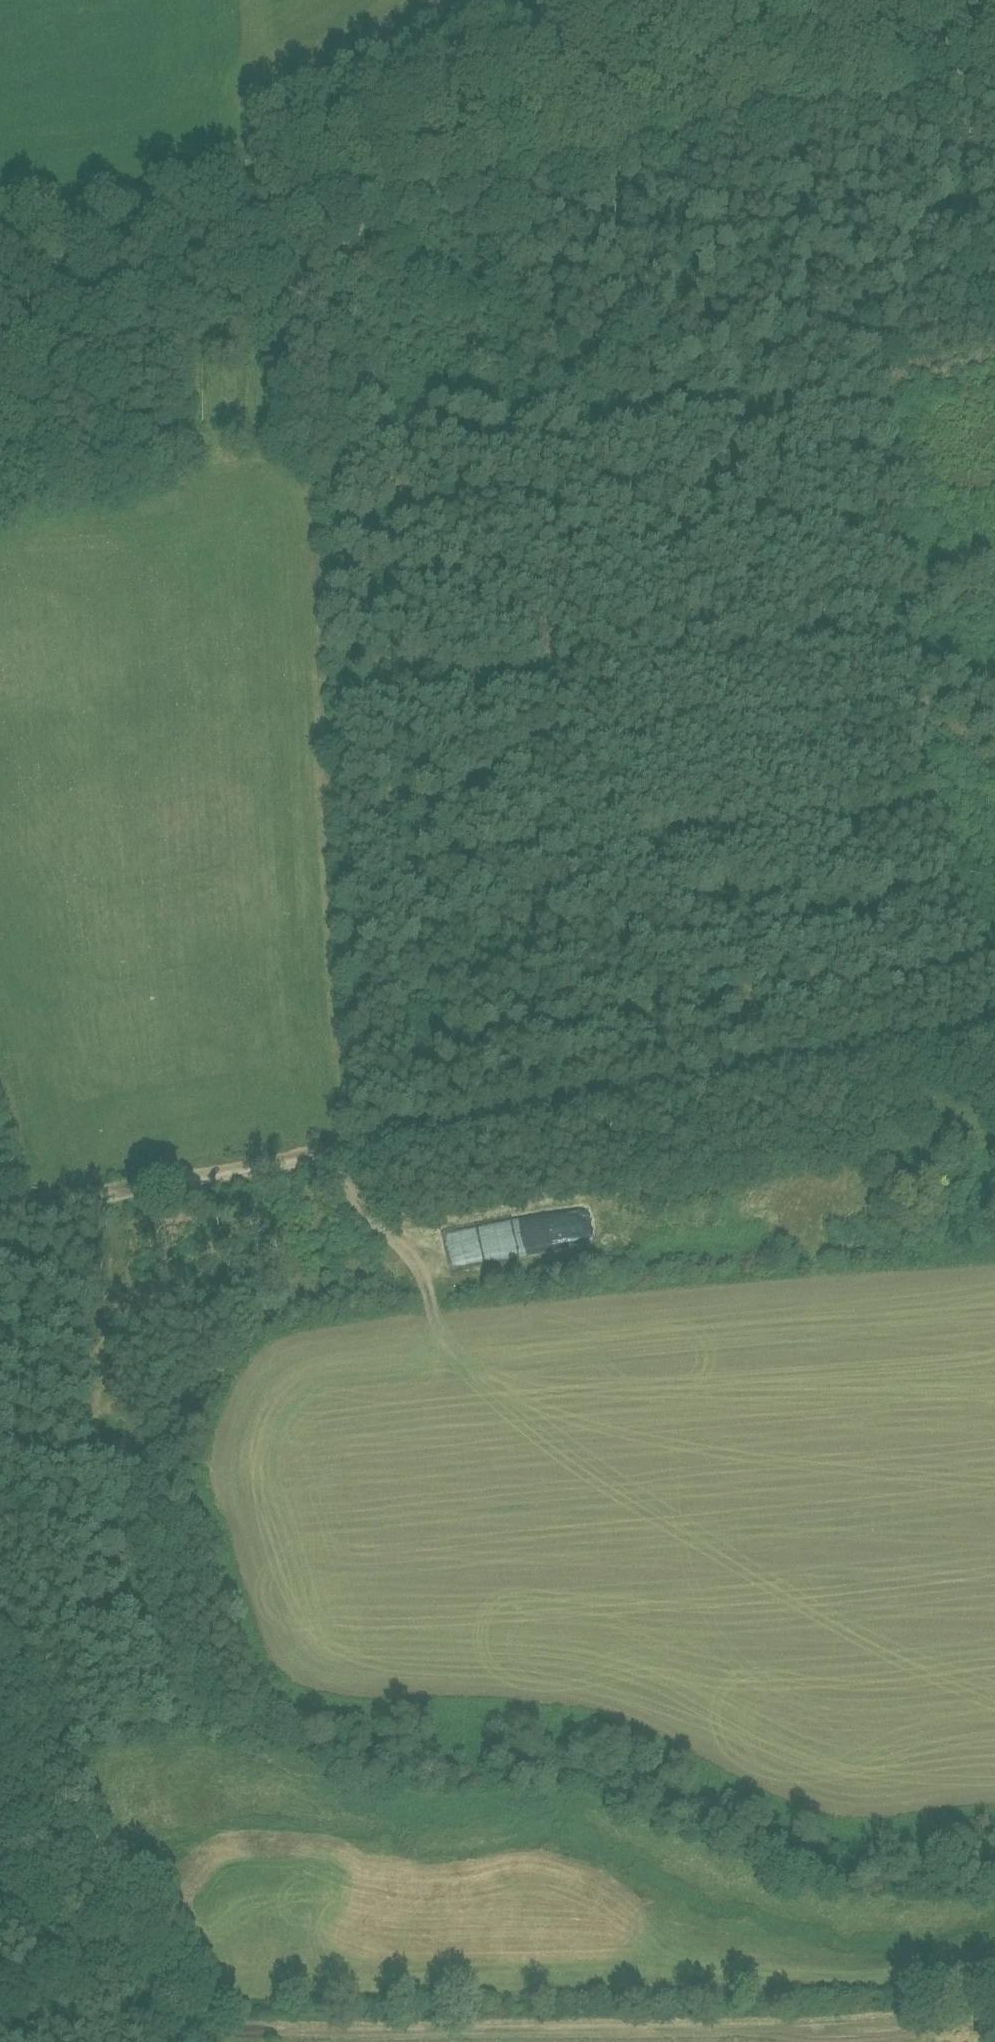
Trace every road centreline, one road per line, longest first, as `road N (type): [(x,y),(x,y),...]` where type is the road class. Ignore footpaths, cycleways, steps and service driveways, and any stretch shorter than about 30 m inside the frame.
road 1 (track): [(994,1033),(556,1108),(326,1159),(0,1211)]
road 2 (track): [(197,2033),(994,2019)]
road 3 (track): [(994,79),(313,210)]
road 4 (track): [(0,1666),(190,2020)]
road 5 (track): [(313,210),(173,232),(0,245)]
road 6 (track): [(0,2026),(190,2020)]

